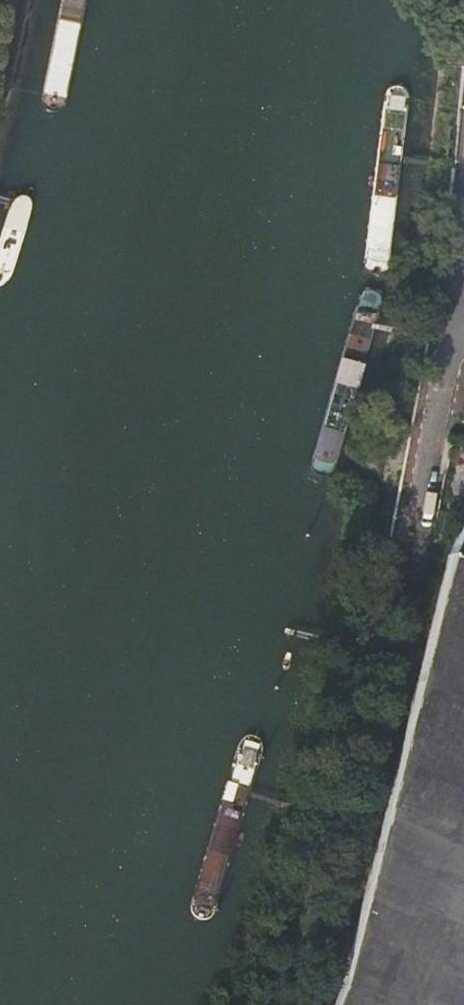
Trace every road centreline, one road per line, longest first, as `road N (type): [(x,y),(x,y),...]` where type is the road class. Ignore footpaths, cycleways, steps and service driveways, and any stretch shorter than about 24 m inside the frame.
road 1 (residential): [(462,294),(417,507)]

